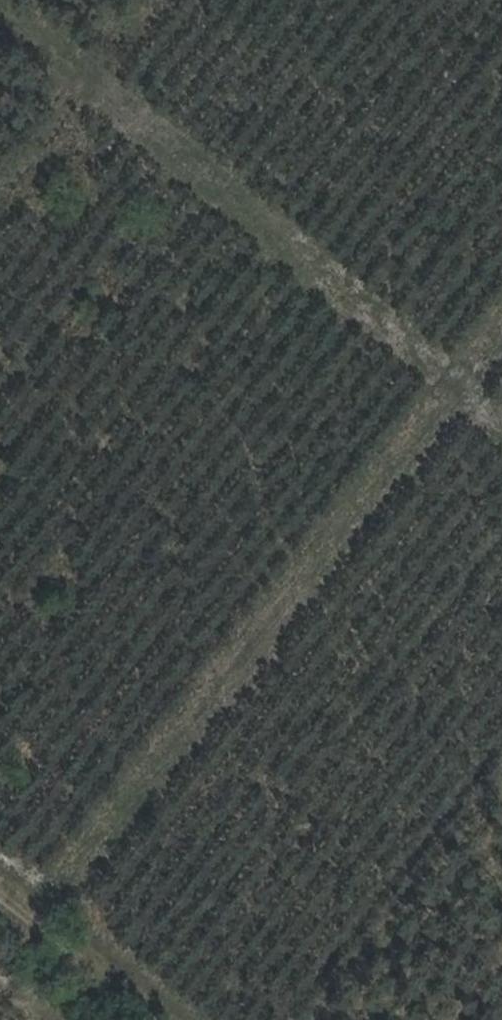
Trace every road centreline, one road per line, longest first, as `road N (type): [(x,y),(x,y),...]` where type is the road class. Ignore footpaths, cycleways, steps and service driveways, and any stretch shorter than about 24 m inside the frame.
road 1 (track): [(169,1019),(0,886)]

